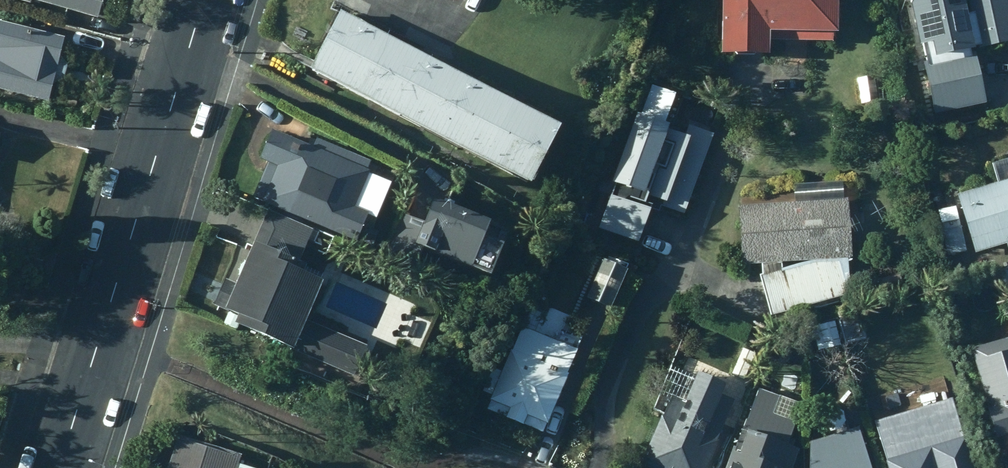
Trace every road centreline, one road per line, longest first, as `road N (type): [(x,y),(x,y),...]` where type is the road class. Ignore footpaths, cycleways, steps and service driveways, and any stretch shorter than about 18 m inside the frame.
road 1 (tertiary): [(58,467),(201,0)]

